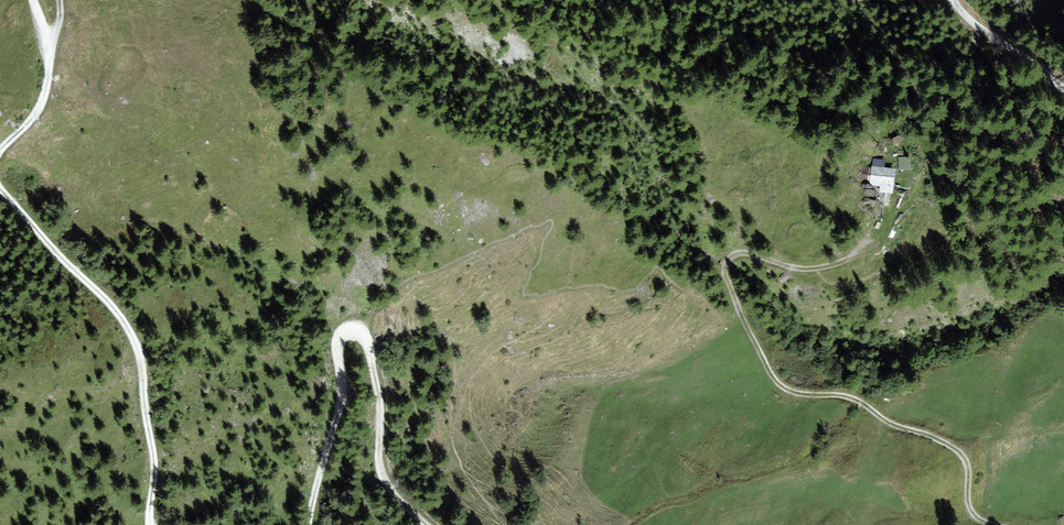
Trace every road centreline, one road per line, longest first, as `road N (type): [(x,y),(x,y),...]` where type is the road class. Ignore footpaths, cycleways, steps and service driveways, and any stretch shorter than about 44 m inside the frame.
road 1 (track): [(994,524),(971,508),(968,468),(949,446),(849,398),(790,392),(777,383),(745,323),(726,263)]
road 2 (track): [(151,524),(154,463),(134,340),(0,188)]
road 3 (track): [(359,333),(345,331),(338,344),(341,405),(309,523)]
road 4 (track): [(425,524),(383,478),(378,393),(359,333)]
road 5 (track): [(0,150),(35,114),(46,88),(48,51),(33,0)]
road 6 (track): [(1063,90),(958,8)]

